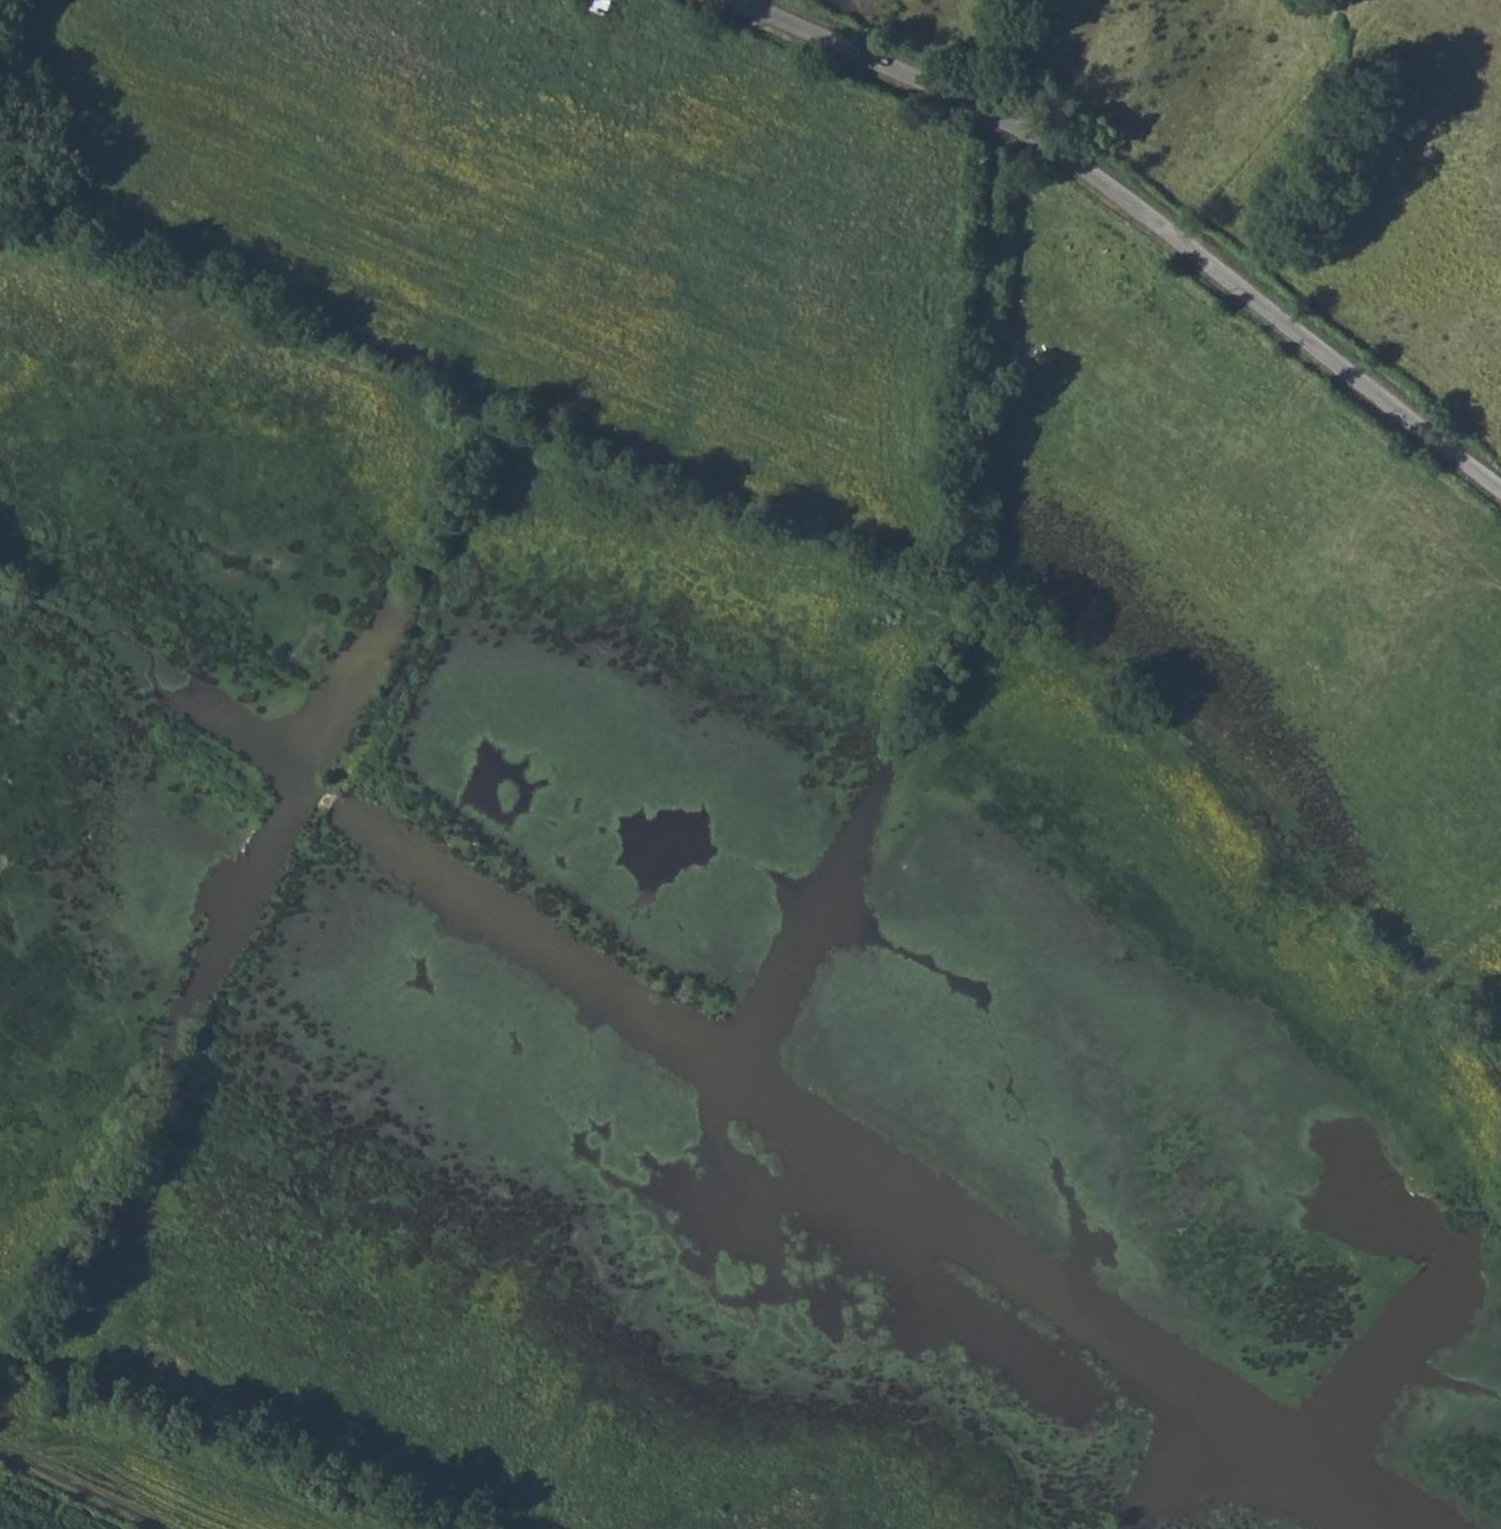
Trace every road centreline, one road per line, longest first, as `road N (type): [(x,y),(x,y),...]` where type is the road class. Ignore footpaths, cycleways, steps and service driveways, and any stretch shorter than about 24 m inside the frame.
road 1 (unclassified): [(1500,487),(1185,244),(1005,118),(738,0)]
road 2 (track): [(1005,118),(981,575)]
road 3 (track): [(0,58),(63,218)]
road 4 (track): [(0,1471),(123,1528)]

